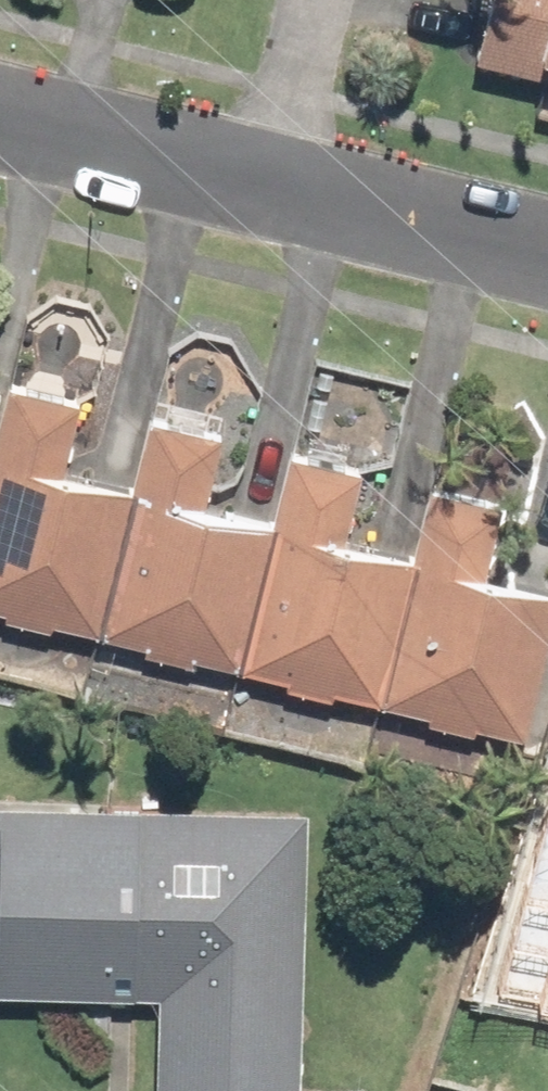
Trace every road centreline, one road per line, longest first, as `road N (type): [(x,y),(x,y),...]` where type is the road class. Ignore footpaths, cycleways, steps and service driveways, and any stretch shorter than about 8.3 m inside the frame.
road 1 (residential): [(0,107),(547,245)]

